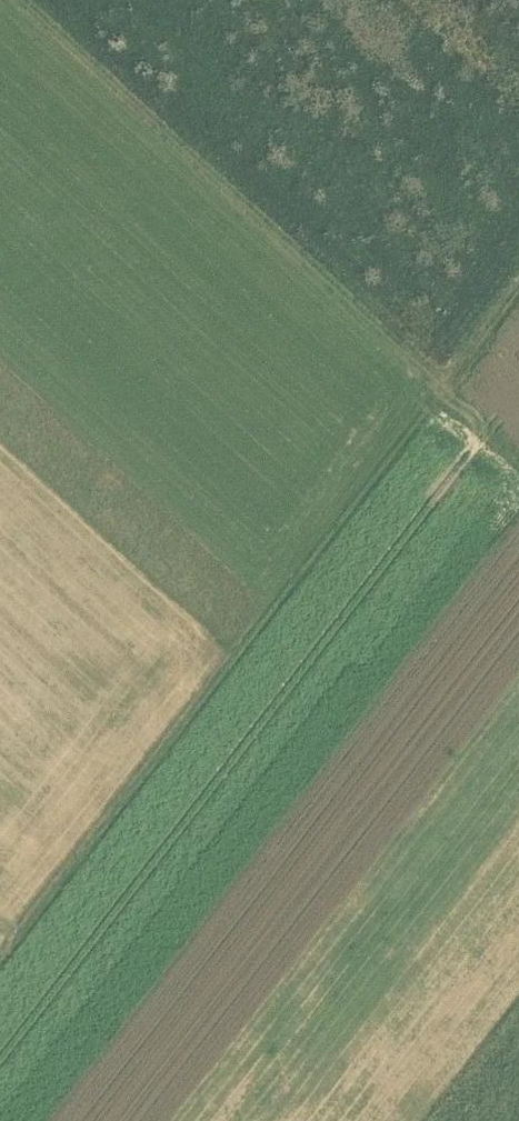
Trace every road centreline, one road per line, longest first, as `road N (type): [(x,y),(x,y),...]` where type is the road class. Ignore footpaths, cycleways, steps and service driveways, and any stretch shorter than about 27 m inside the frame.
road 1 (track): [(9,0),(518,465)]

